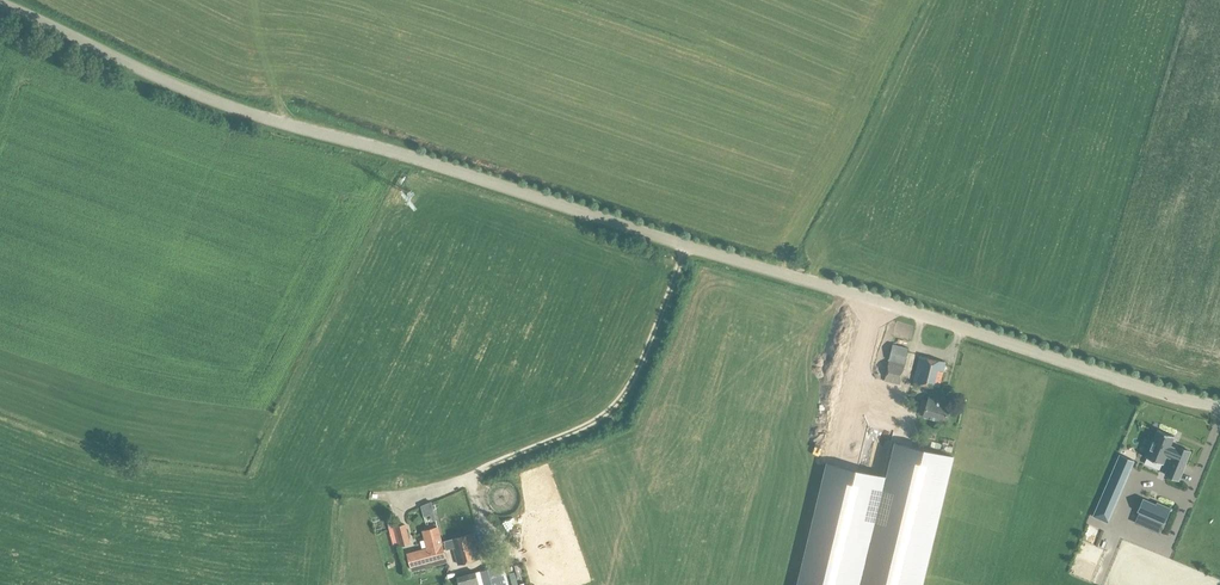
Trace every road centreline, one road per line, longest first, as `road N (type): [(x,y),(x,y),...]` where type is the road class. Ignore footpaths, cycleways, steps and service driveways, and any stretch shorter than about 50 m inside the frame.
road 1 (unclassified): [(1219,407),(228,107),(0,4)]

